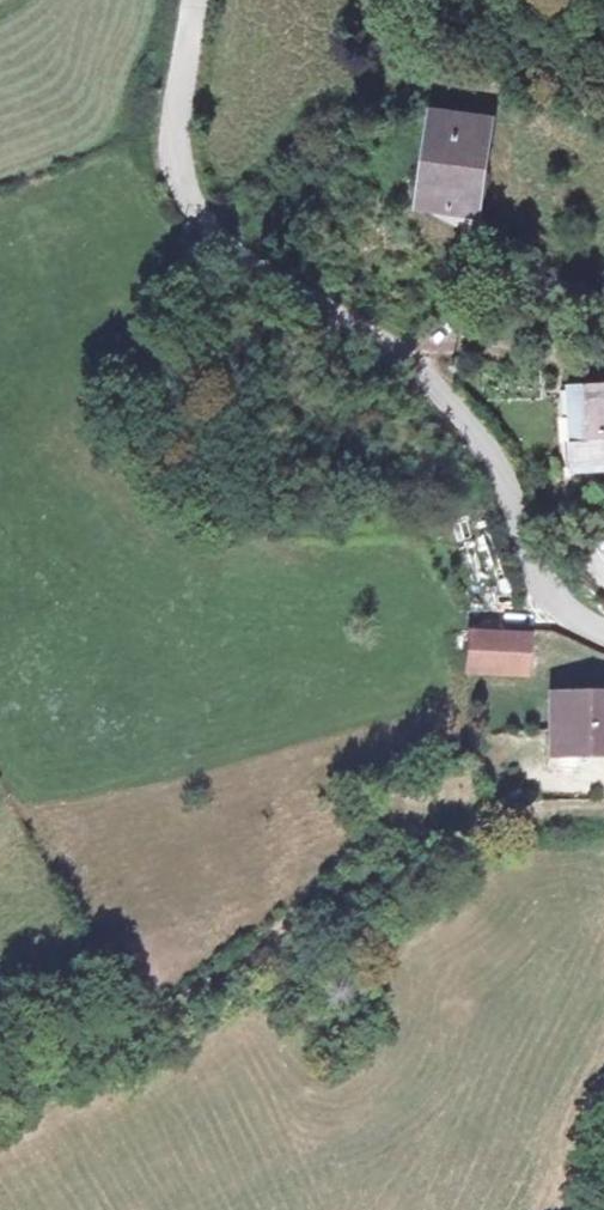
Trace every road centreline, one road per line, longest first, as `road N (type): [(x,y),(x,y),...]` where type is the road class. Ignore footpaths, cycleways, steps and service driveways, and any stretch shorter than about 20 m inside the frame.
road 1 (unclassified): [(603,622),(554,601),(534,579),(482,461),(448,406),(400,354),(231,241),(197,207),(171,132),(193,0)]
road 2 (track): [(603,335),(400,354)]

